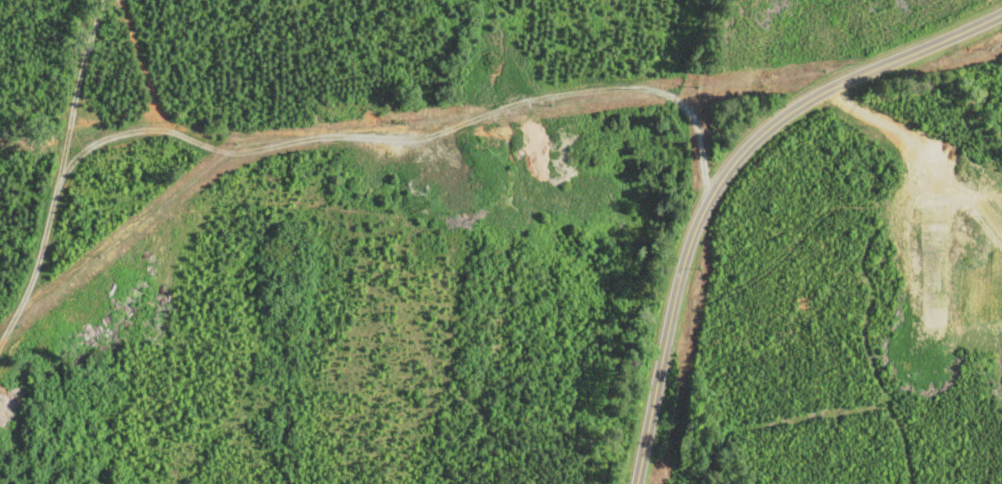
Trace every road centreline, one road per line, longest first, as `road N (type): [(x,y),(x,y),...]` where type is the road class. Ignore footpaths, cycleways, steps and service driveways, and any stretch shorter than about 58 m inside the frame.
road 1 (residential): [(638,483),(683,253),(734,172),(804,101),(1001,15)]

